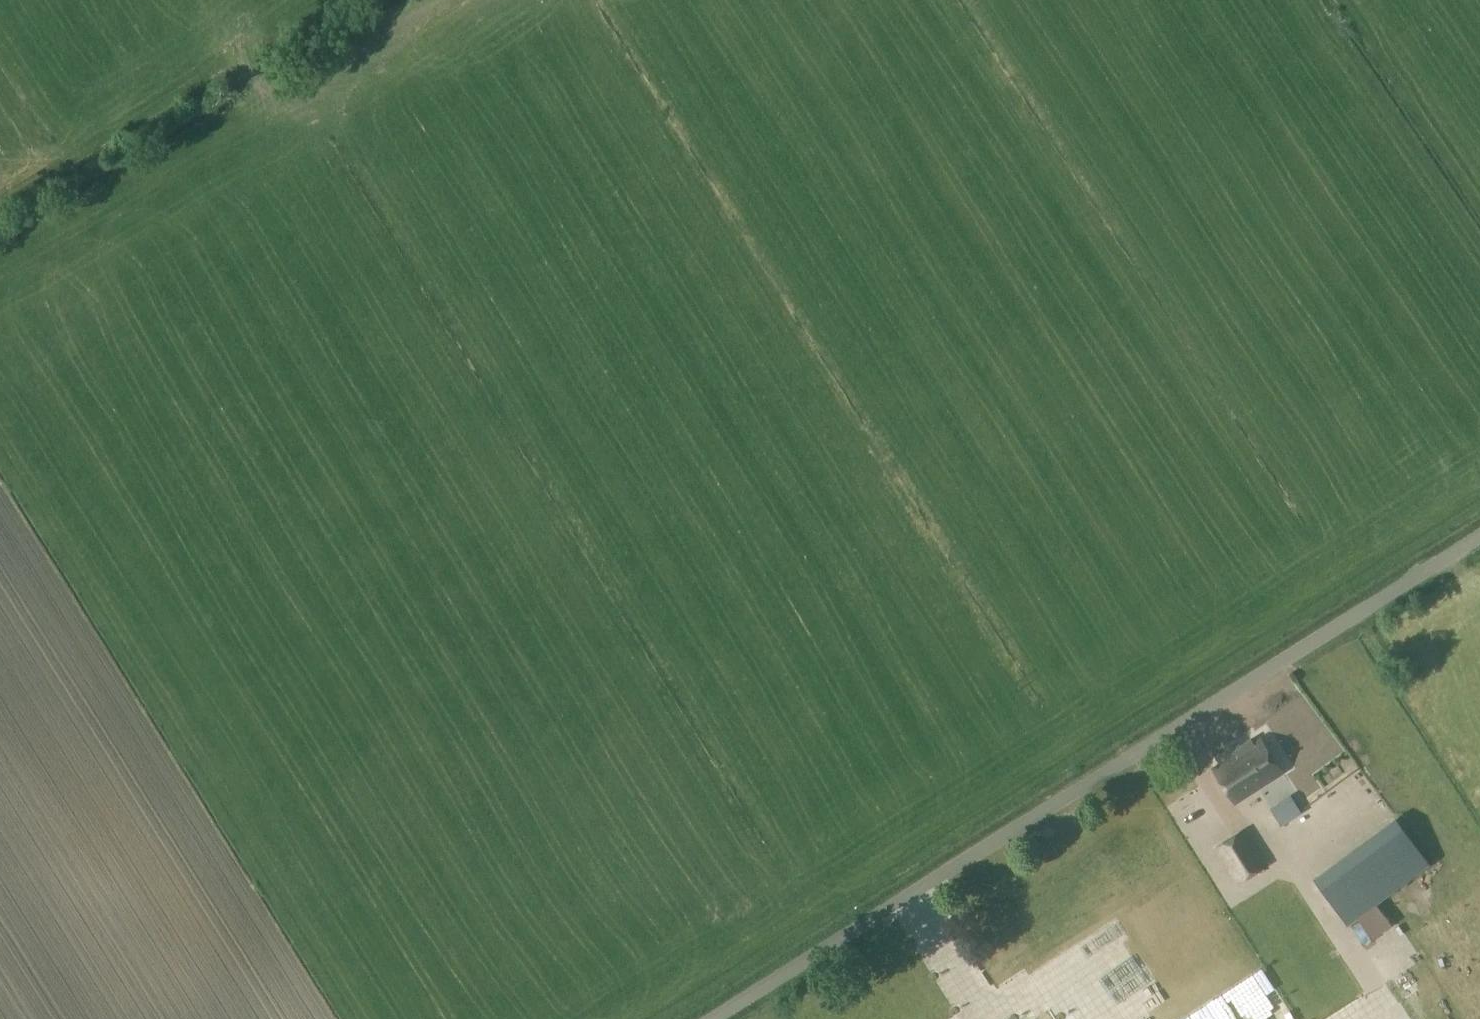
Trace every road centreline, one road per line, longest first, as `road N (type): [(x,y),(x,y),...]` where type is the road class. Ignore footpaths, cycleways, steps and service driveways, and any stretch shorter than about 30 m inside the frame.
road 1 (unclassified): [(709,1018),(1479,528)]

